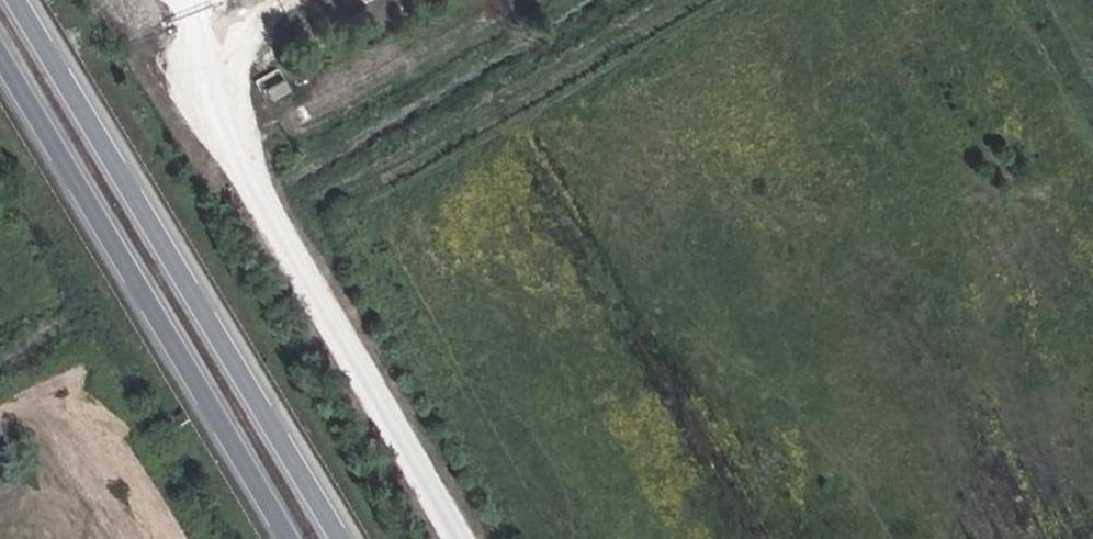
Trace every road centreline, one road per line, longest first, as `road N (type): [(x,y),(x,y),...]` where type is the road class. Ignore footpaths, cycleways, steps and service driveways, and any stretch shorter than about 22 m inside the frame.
road 1 (secondary): [(341,538),(17,0)]
road 2 (secondary): [(0,48),(295,538)]

